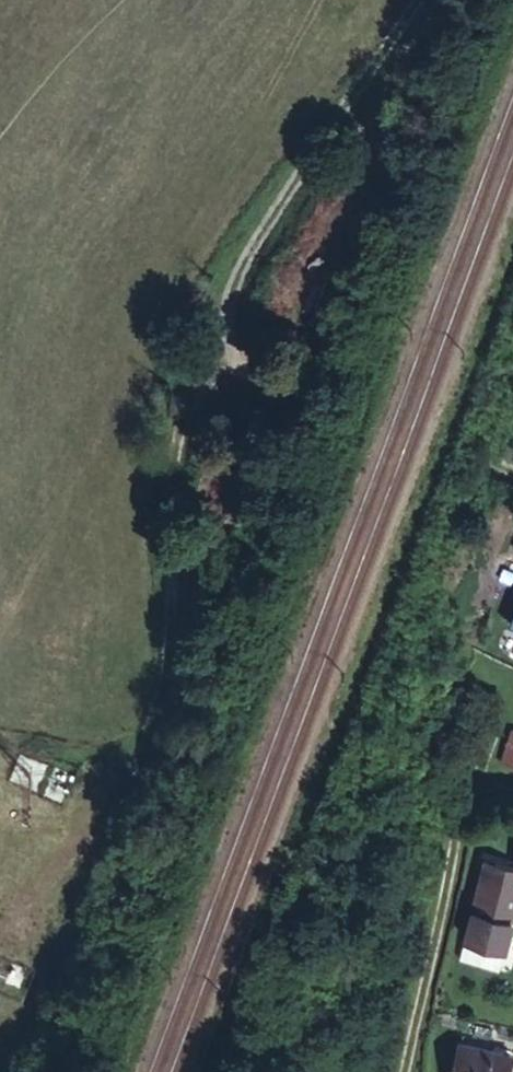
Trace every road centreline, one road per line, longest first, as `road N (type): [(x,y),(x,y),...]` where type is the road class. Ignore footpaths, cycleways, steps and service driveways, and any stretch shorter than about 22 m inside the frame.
road 1 (track): [(512,471),(264,381),(234,359),(222,324),(231,280),(412,0)]
road 2 (track): [(264,381),(218,381),(191,401),(175,437),(158,674),(139,727),(108,752),(0,741)]

